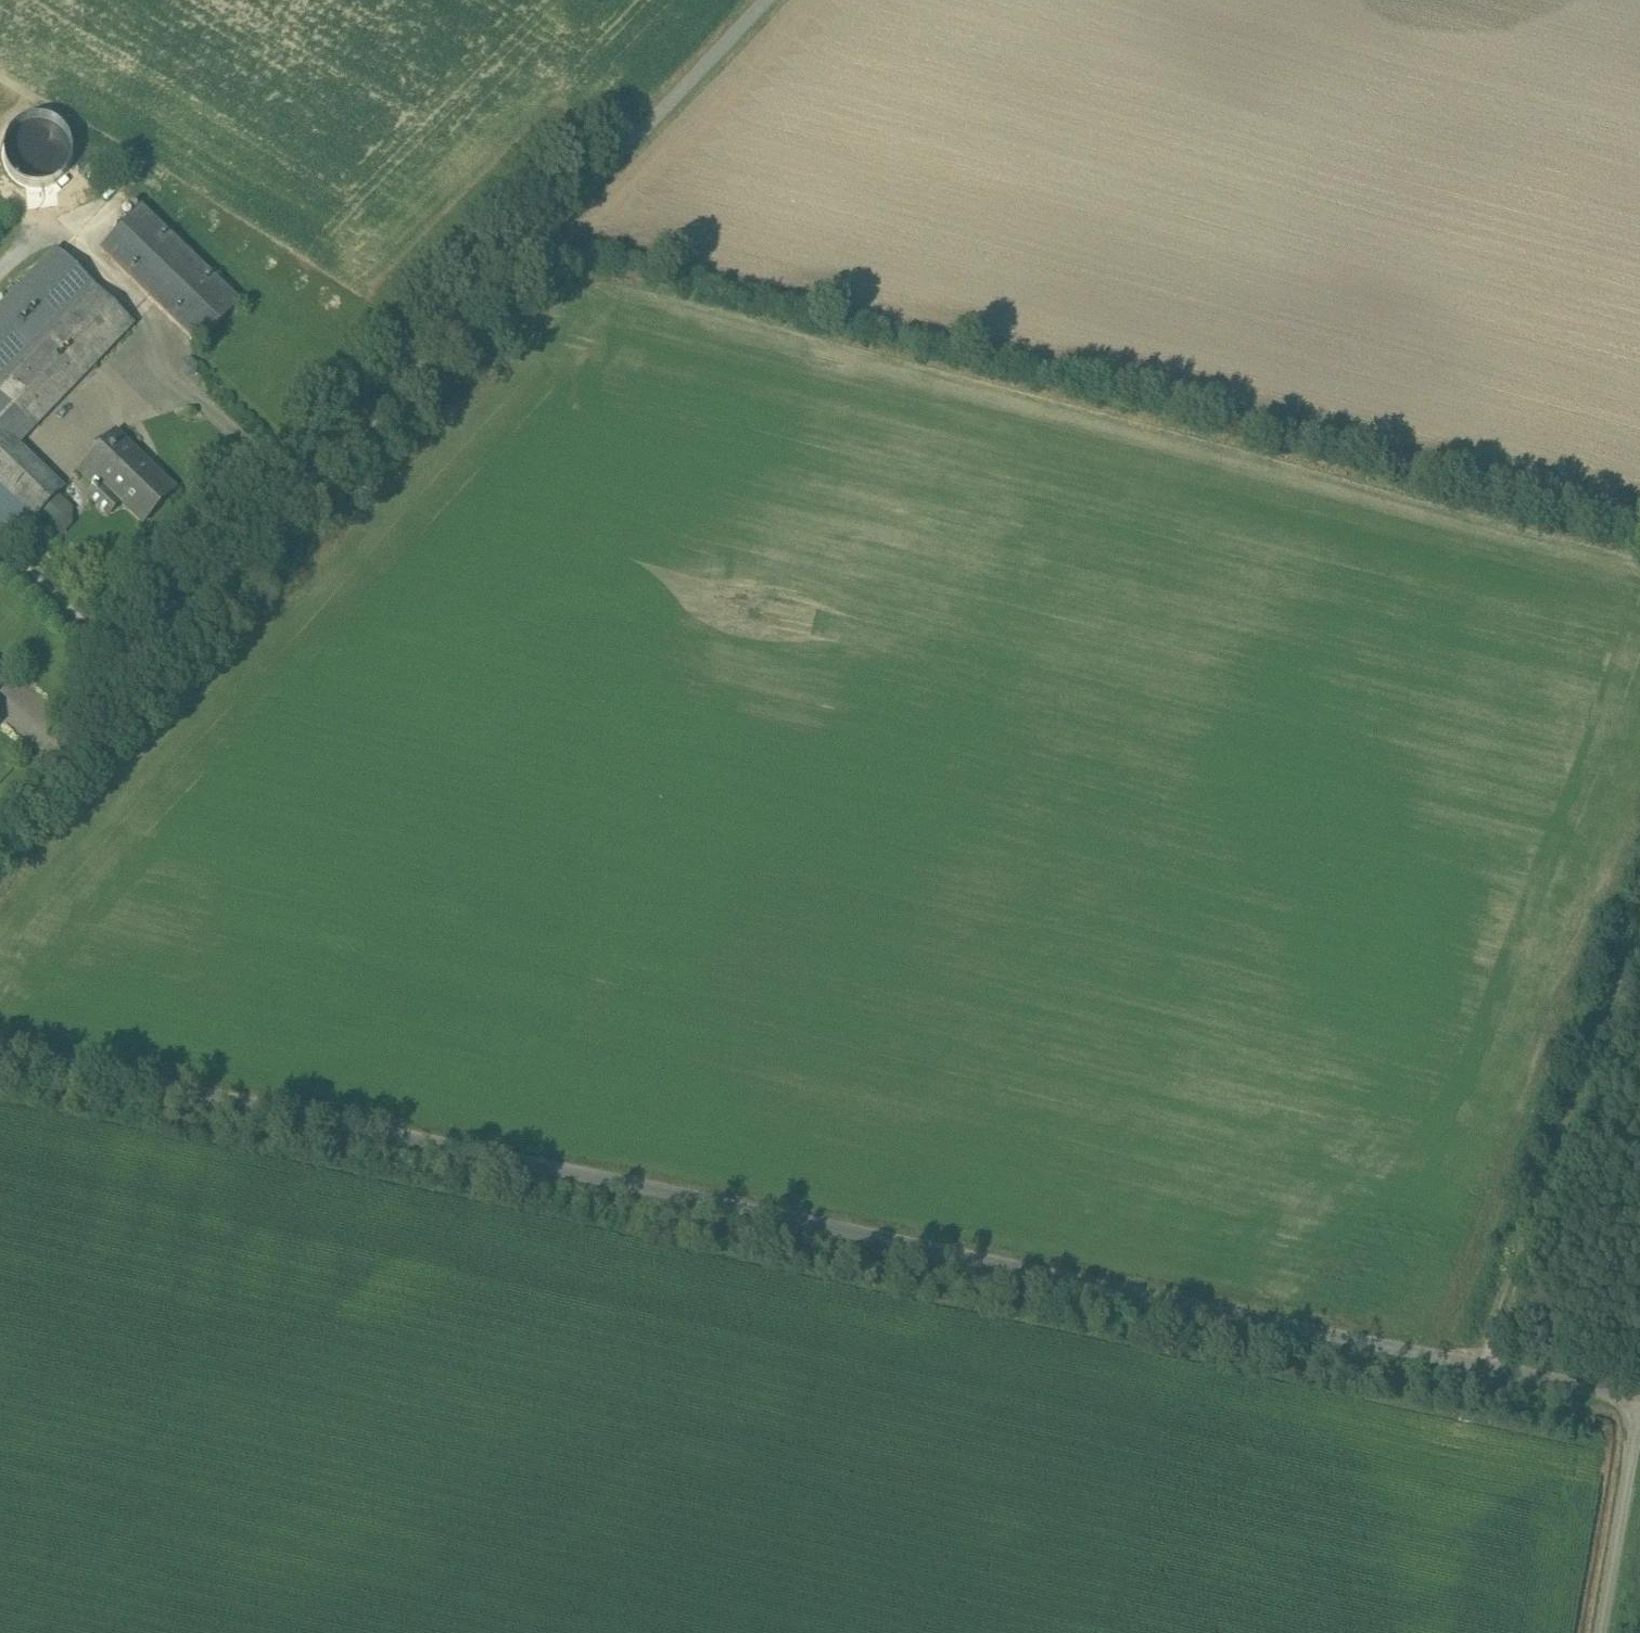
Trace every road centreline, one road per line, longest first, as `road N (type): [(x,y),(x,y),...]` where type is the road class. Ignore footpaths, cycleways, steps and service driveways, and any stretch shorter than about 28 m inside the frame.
road 1 (unclassified): [(1639,1391),(0,1051)]
road 2 (unclassified): [(0,801),(751,0)]
road 3 (track): [(1502,1363),(1639,981)]
road 4 (unclassified): [(1639,1421),(1602,1632)]

